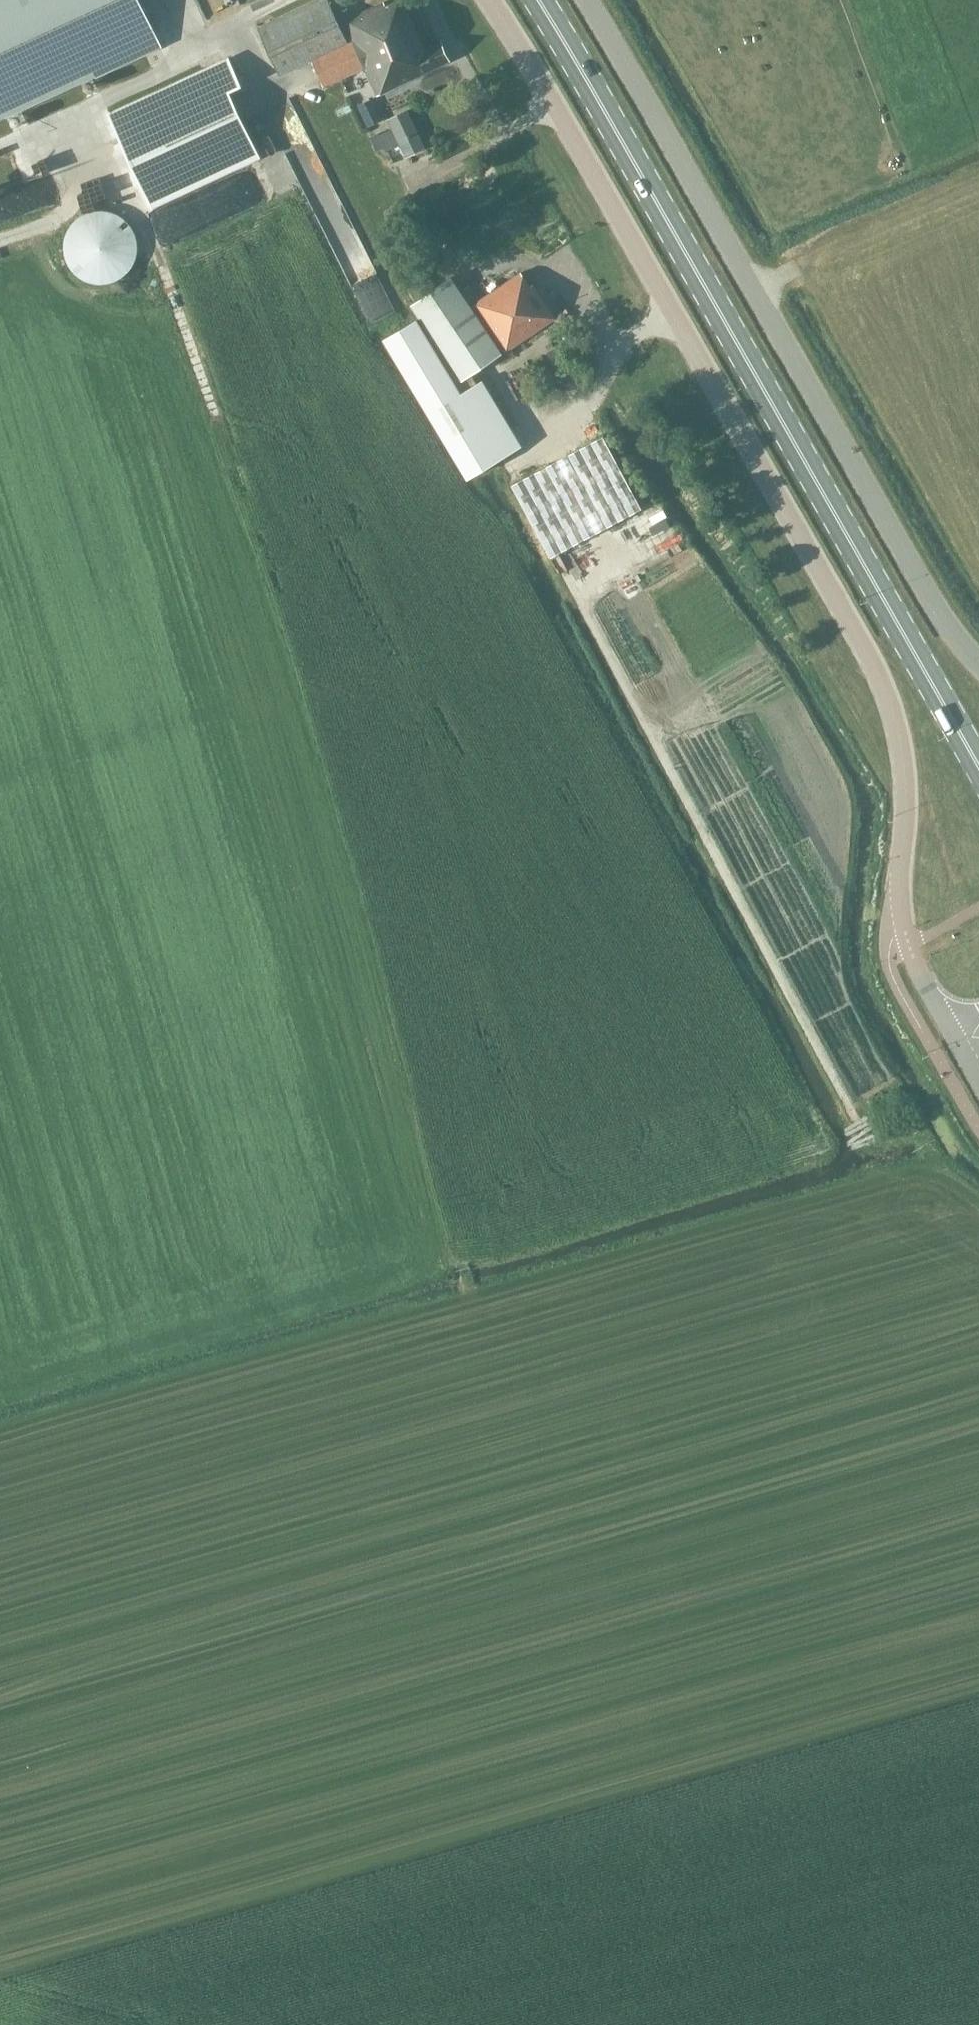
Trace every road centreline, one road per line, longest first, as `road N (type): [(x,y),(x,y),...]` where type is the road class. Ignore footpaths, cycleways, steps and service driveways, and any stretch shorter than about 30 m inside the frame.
road 1 (unclassified): [(486,0),(879,677),(904,766),(903,930),(948,1027)]
road 2 (primary): [(955,723),(538,0)]
road 3 (unclassified): [(585,0),(945,625),(978,666)]

